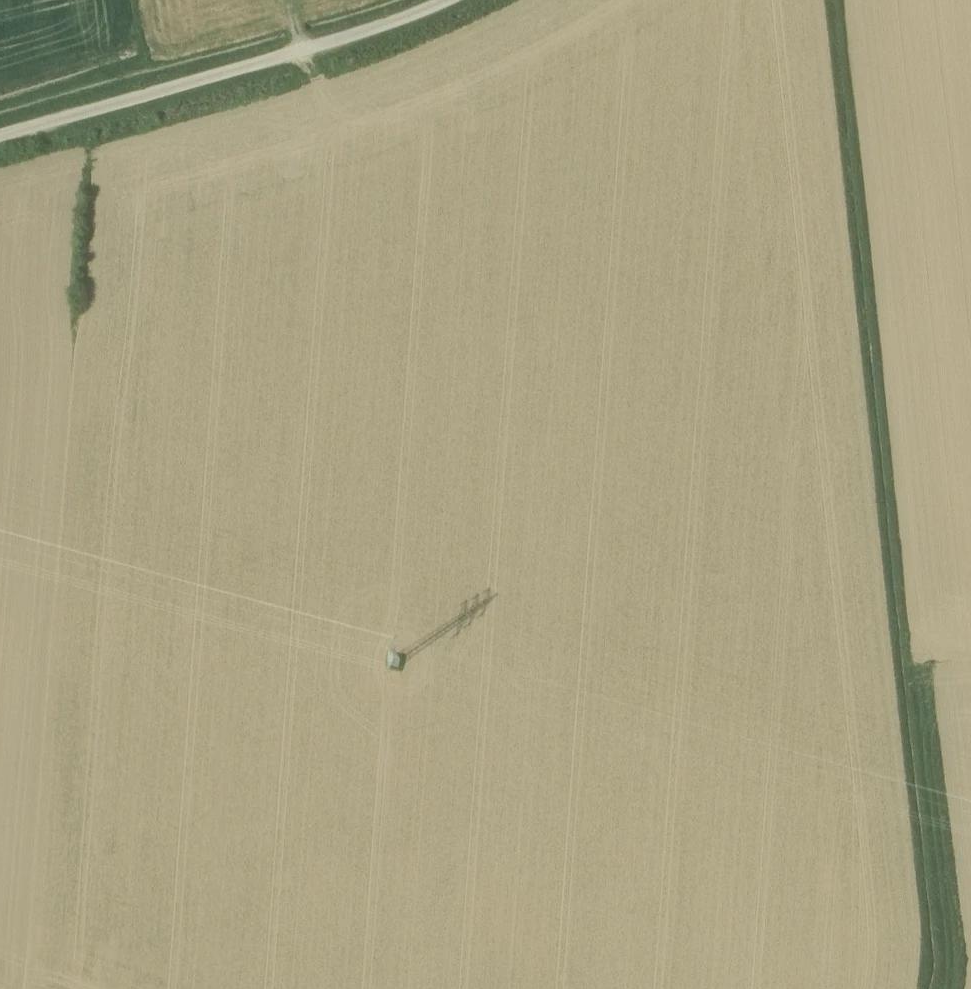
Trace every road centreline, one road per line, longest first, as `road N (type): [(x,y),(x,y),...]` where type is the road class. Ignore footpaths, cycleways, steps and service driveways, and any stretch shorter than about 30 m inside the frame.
road 1 (unclassified): [(450,0),(0,138)]

